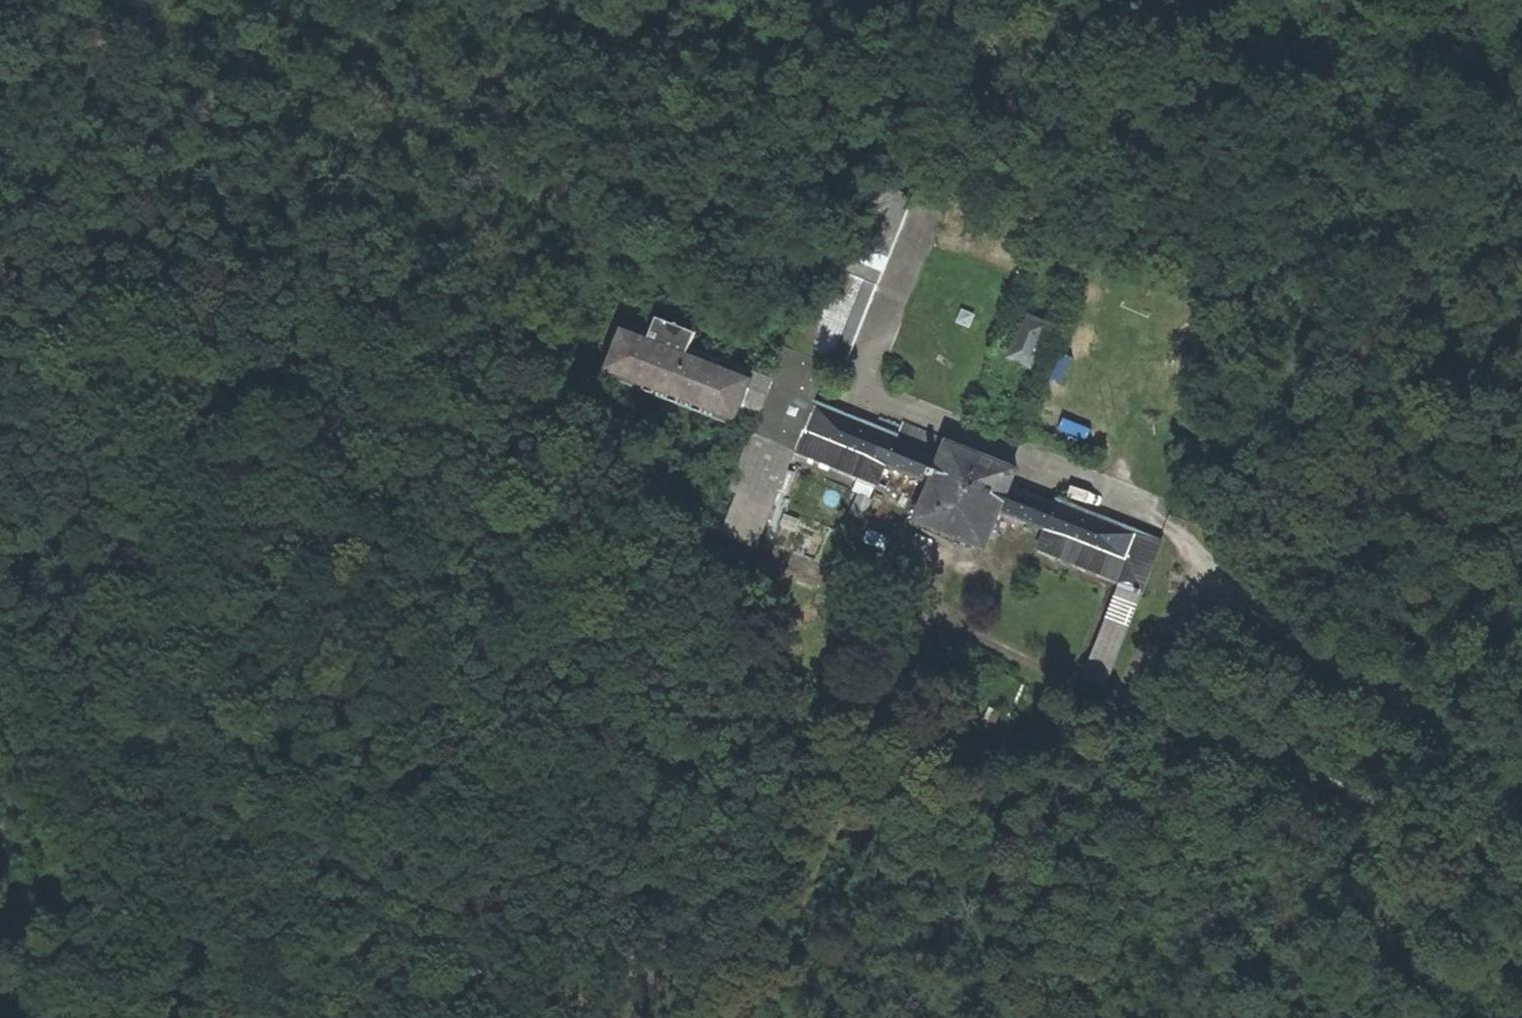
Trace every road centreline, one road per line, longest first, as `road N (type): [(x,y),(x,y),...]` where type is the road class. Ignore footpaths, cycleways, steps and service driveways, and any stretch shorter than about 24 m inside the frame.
road 1 (track): [(0,439),(26,262),(56,149),(114,47),(68,0)]

